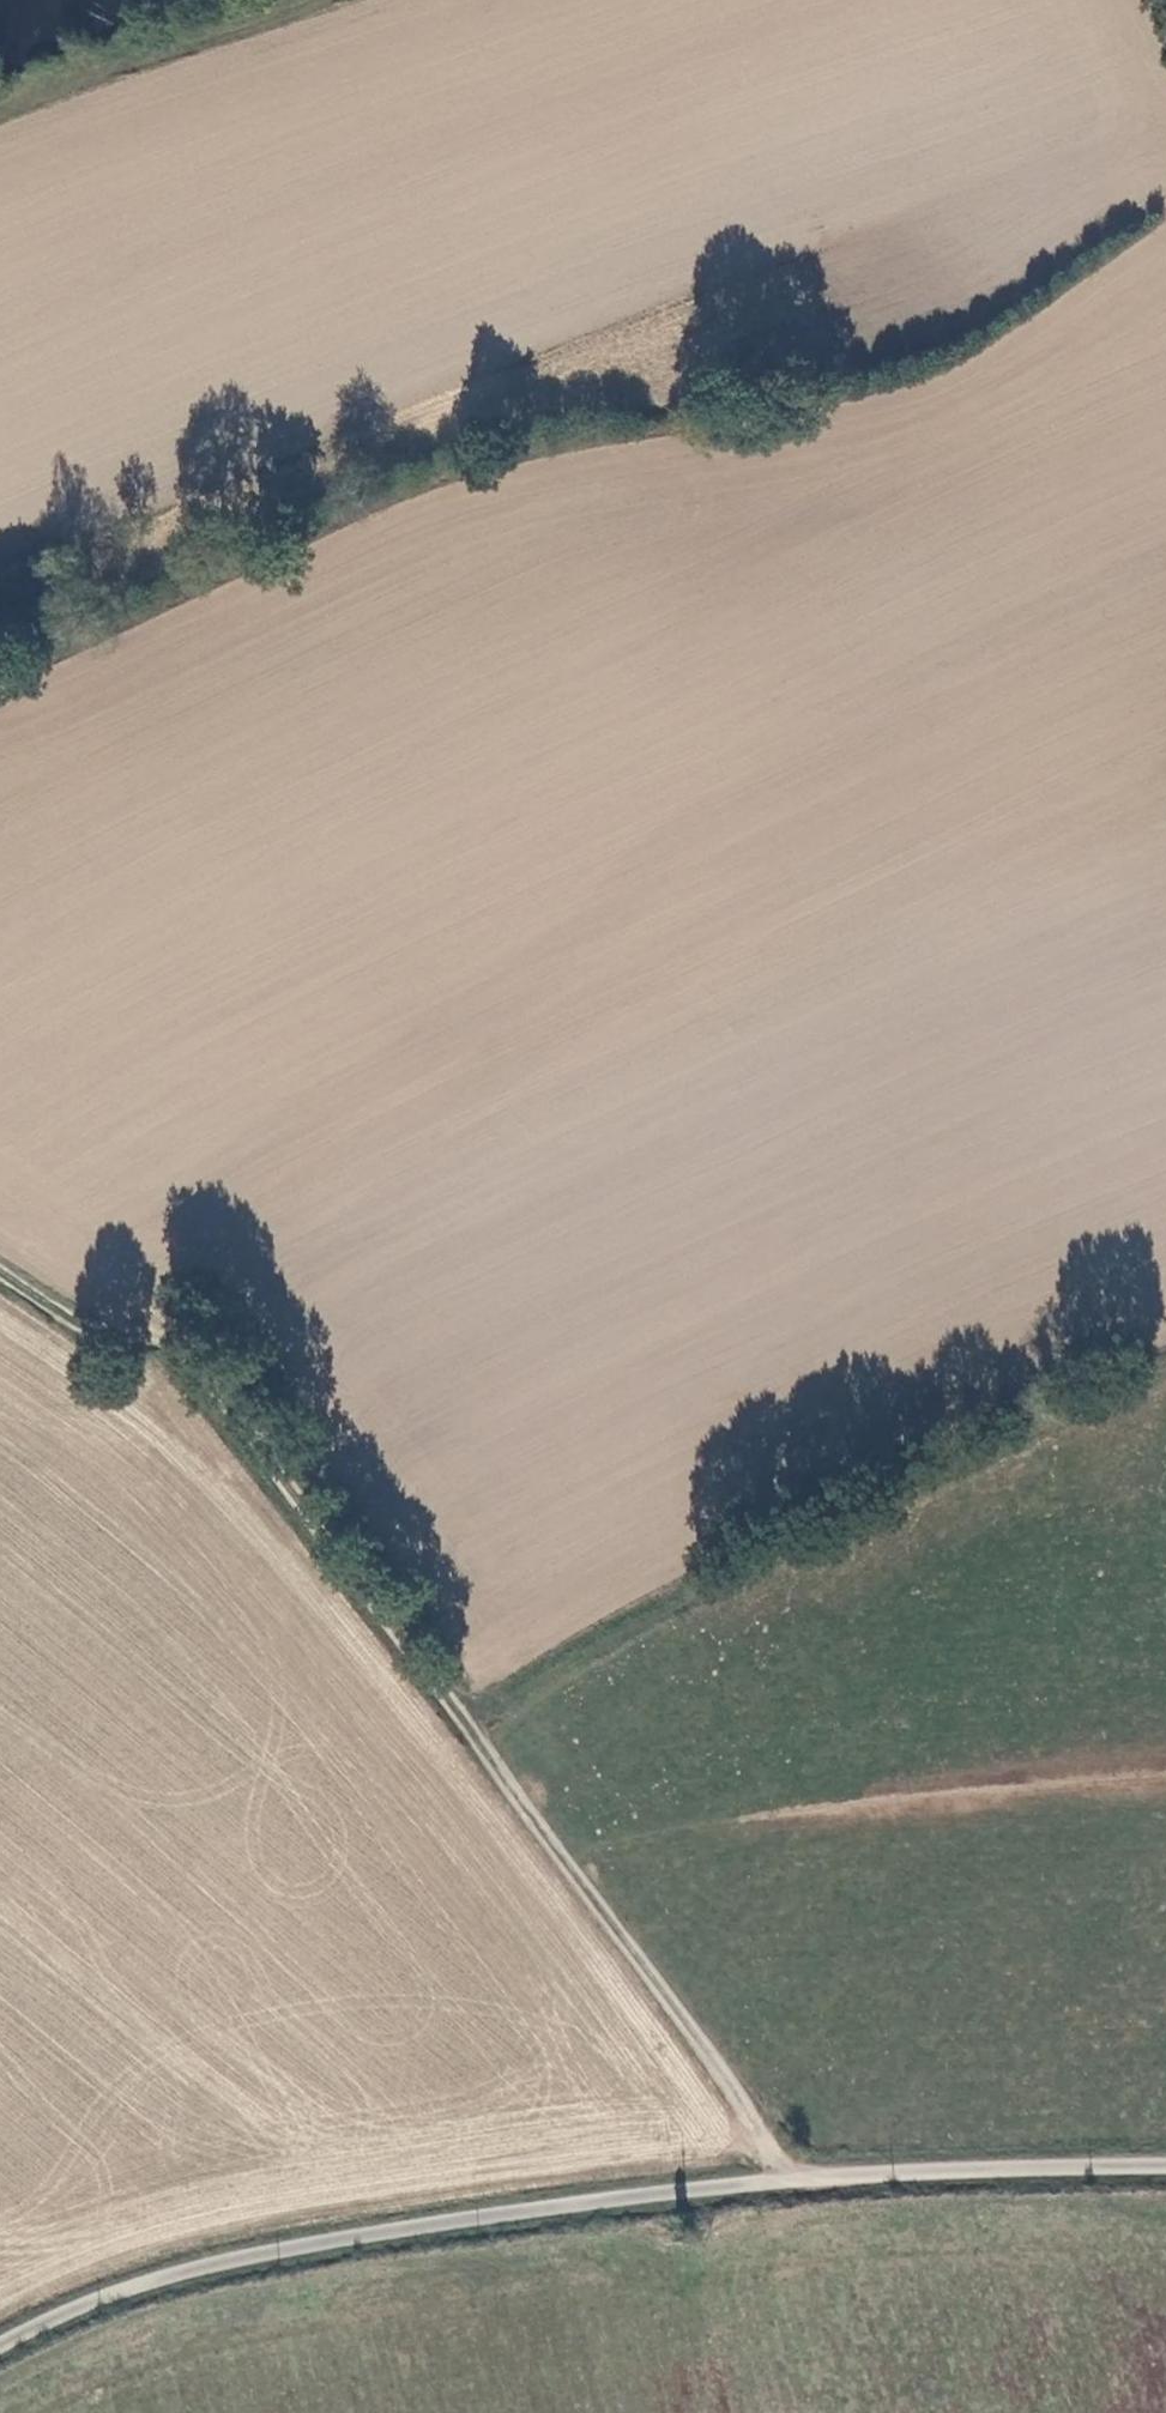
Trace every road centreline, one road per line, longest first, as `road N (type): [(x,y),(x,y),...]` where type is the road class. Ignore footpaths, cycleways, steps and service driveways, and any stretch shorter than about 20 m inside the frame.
road 1 (unclassified): [(1165,2168),(790,2177),(92,2300),(0,2352)]

